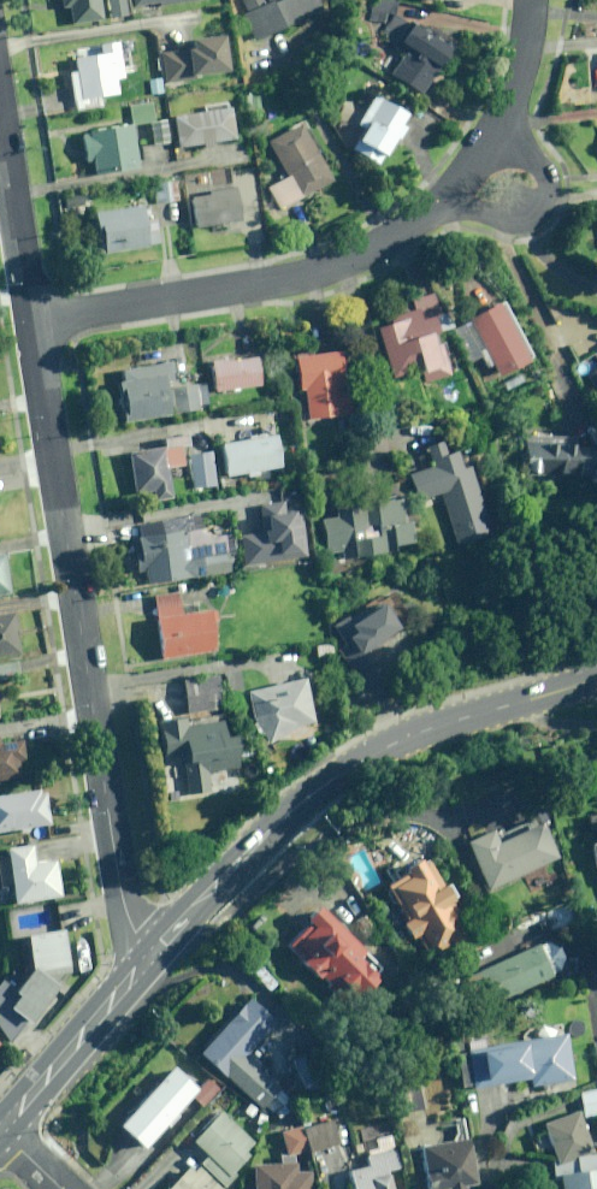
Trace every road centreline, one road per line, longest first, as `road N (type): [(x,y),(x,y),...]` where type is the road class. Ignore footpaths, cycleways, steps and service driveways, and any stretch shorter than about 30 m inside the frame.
road 1 (residential): [(31,320),(120,889),(134,930),(150,947)]
road 2 (primary): [(596,679),(367,757),(280,820),(150,947)]
road 3 (residential): [(450,192),(382,243),(302,275),(31,320)]
road 4 (primary): [(150,947),(0,1127)]
road 5 (residential): [(493,132),(541,166),(549,182),(544,206),(529,218),(506,220),(450,192)]
road 6 (residential): [(0,118),(31,320)]
road 7 (residential): [(531,0),(520,70),(493,132)]

